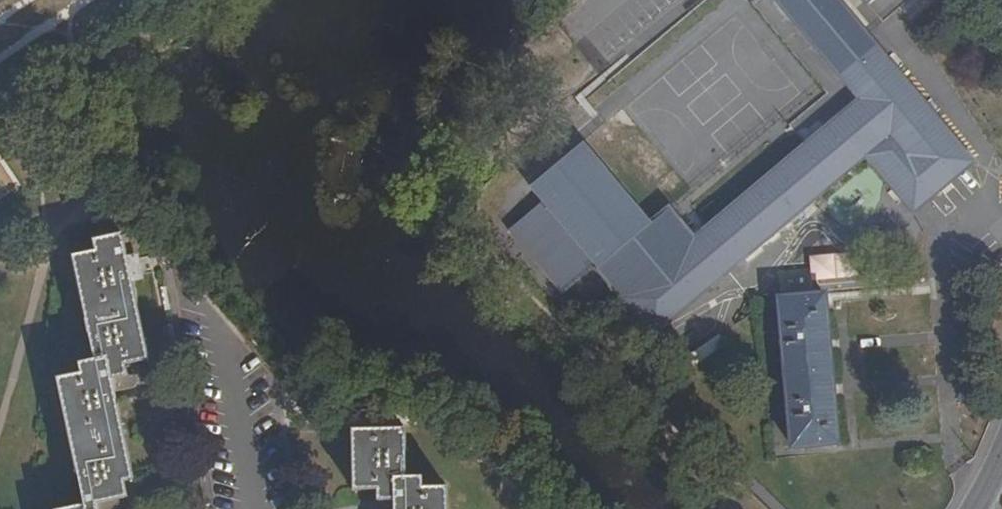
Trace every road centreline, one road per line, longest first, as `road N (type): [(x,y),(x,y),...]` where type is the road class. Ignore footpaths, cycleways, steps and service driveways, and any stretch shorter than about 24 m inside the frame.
road 1 (residential): [(231,386),(253,508)]

